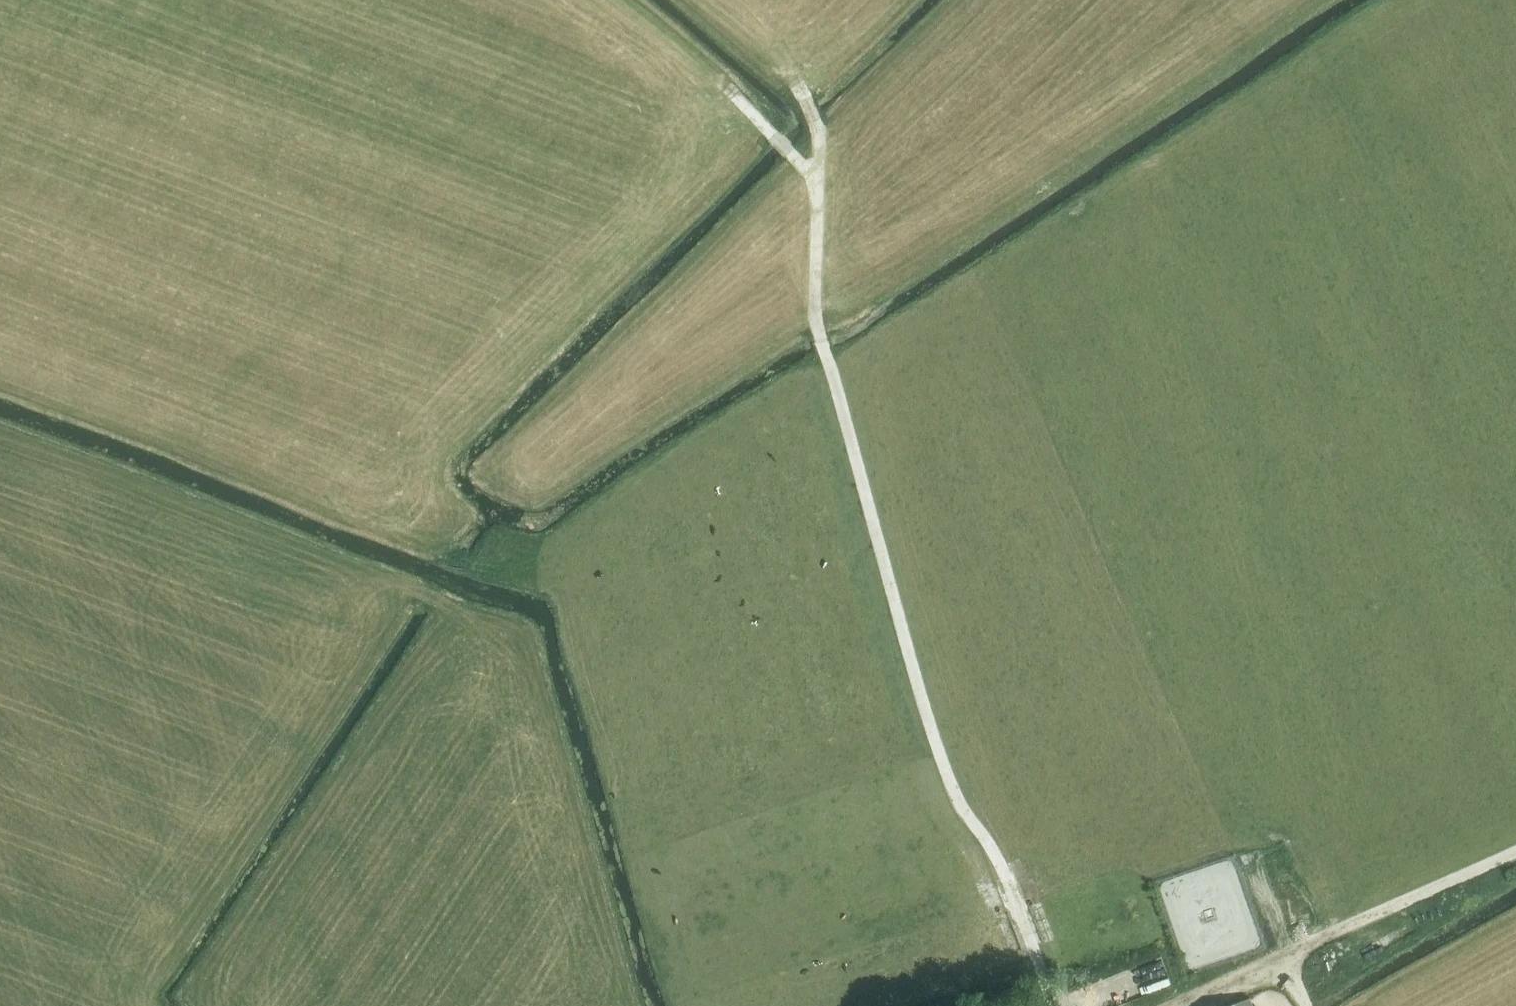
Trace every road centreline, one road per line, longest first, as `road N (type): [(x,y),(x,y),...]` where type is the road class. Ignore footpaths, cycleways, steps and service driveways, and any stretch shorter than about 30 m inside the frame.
road 1 (track): [(800,88),(821,153),(818,327),(949,781),(1000,862),(1053,1005)]
road 2 (track): [(1515,850),(1184,1005)]
road 3 (track): [(731,90),(819,185)]

